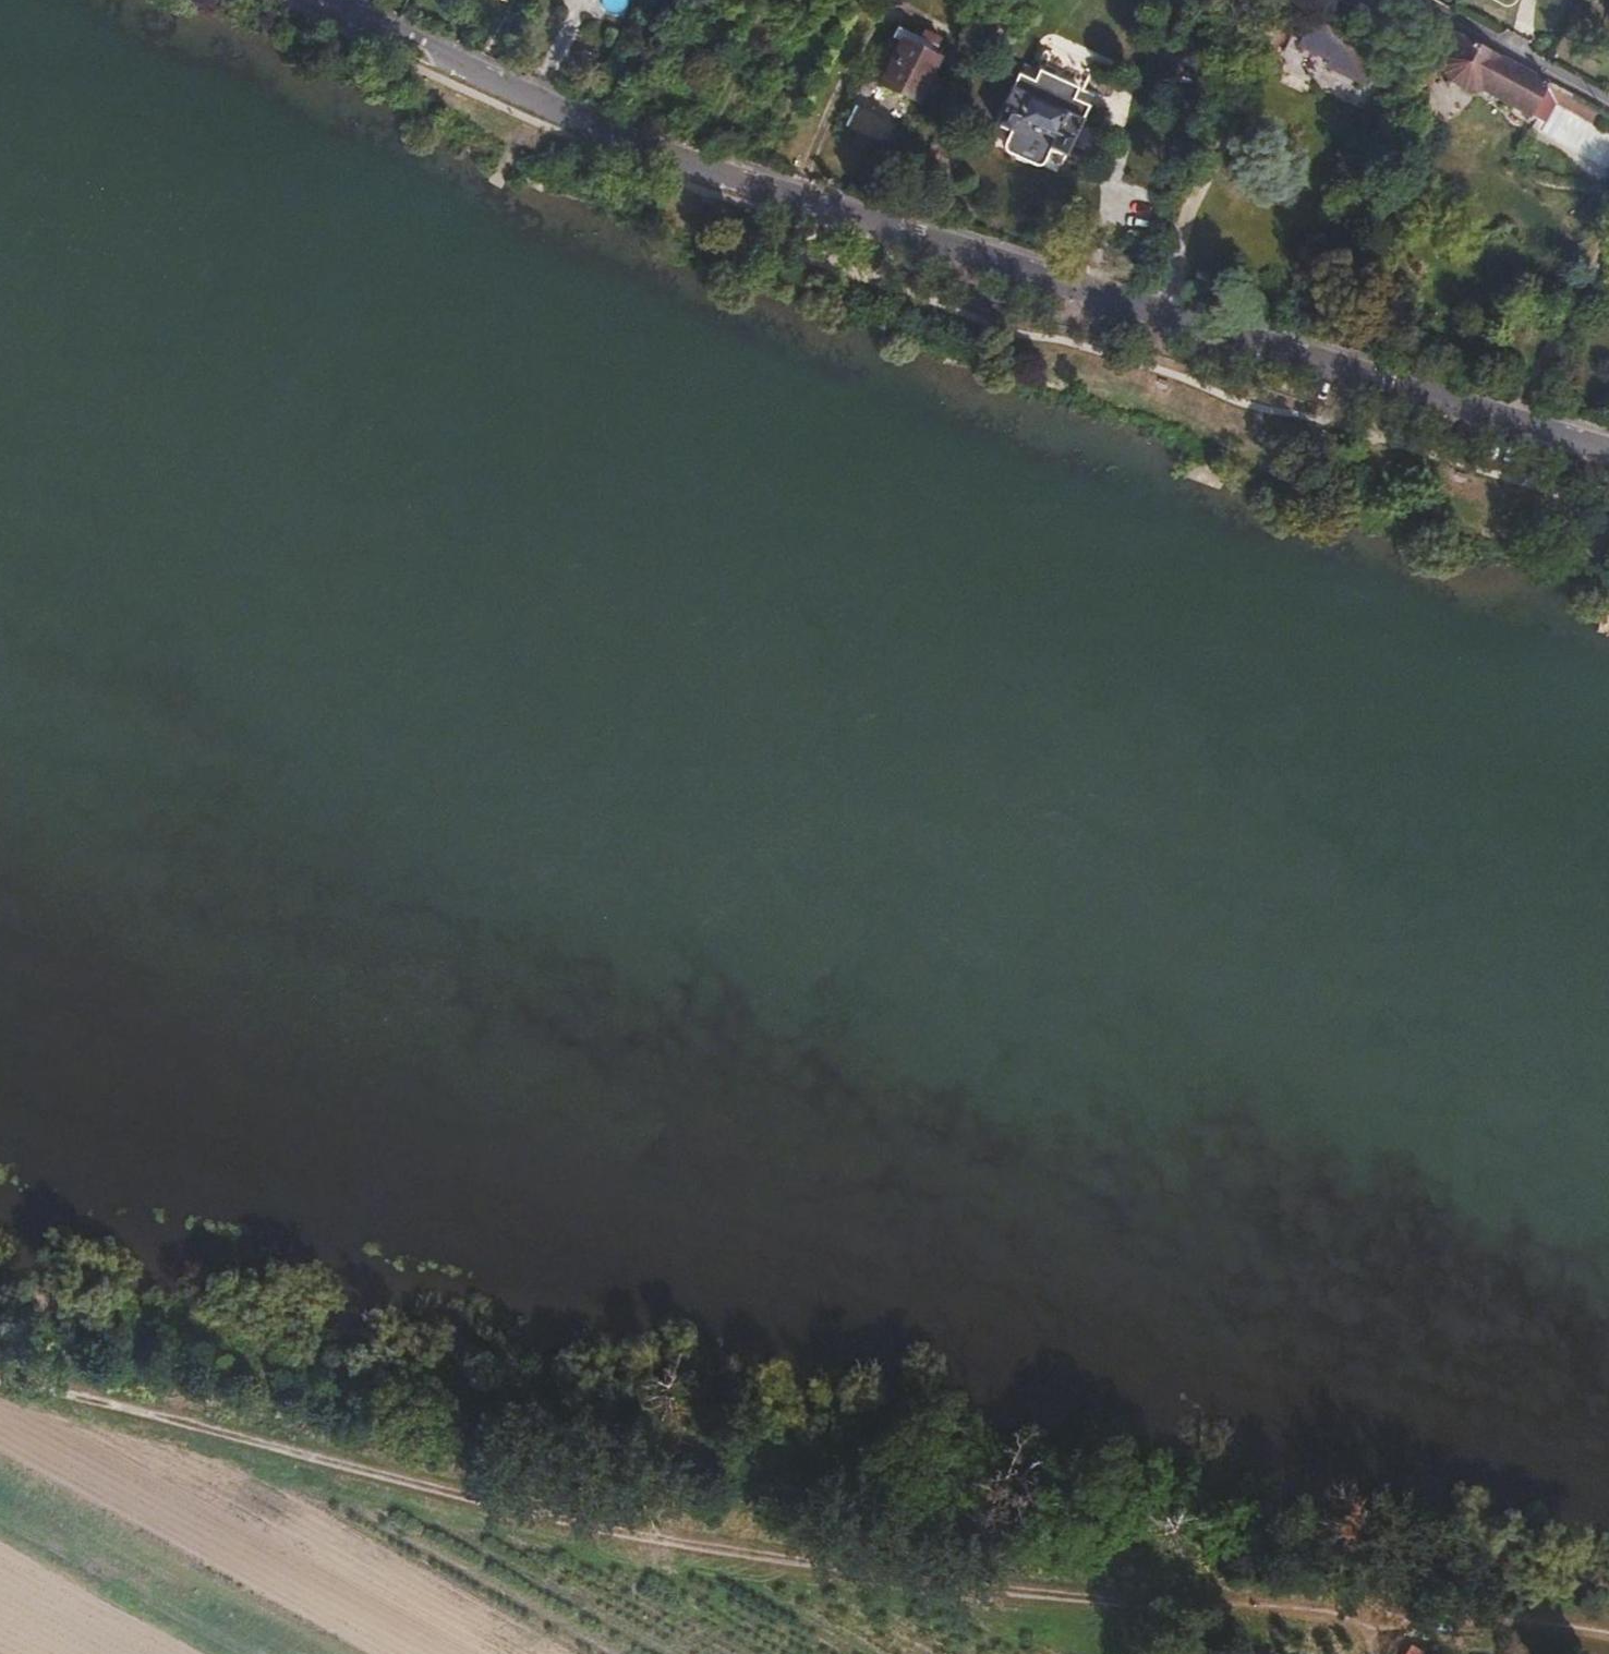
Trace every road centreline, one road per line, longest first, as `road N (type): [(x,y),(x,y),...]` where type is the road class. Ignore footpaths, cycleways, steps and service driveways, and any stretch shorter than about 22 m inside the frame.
road 1 (track): [(1345,1610),(1029,1595),(685,1548),(510,1514),(87,1399),(0,1384)]
road 2 (residential): [(333,0),(591,125),(1316,354)]
road 3 (residential): [(1316,354),(1608,447)]
road 4 (track): [(0,1520),(245,1653)]
road 5 (residential): [(1412,0),(1608,104)]

